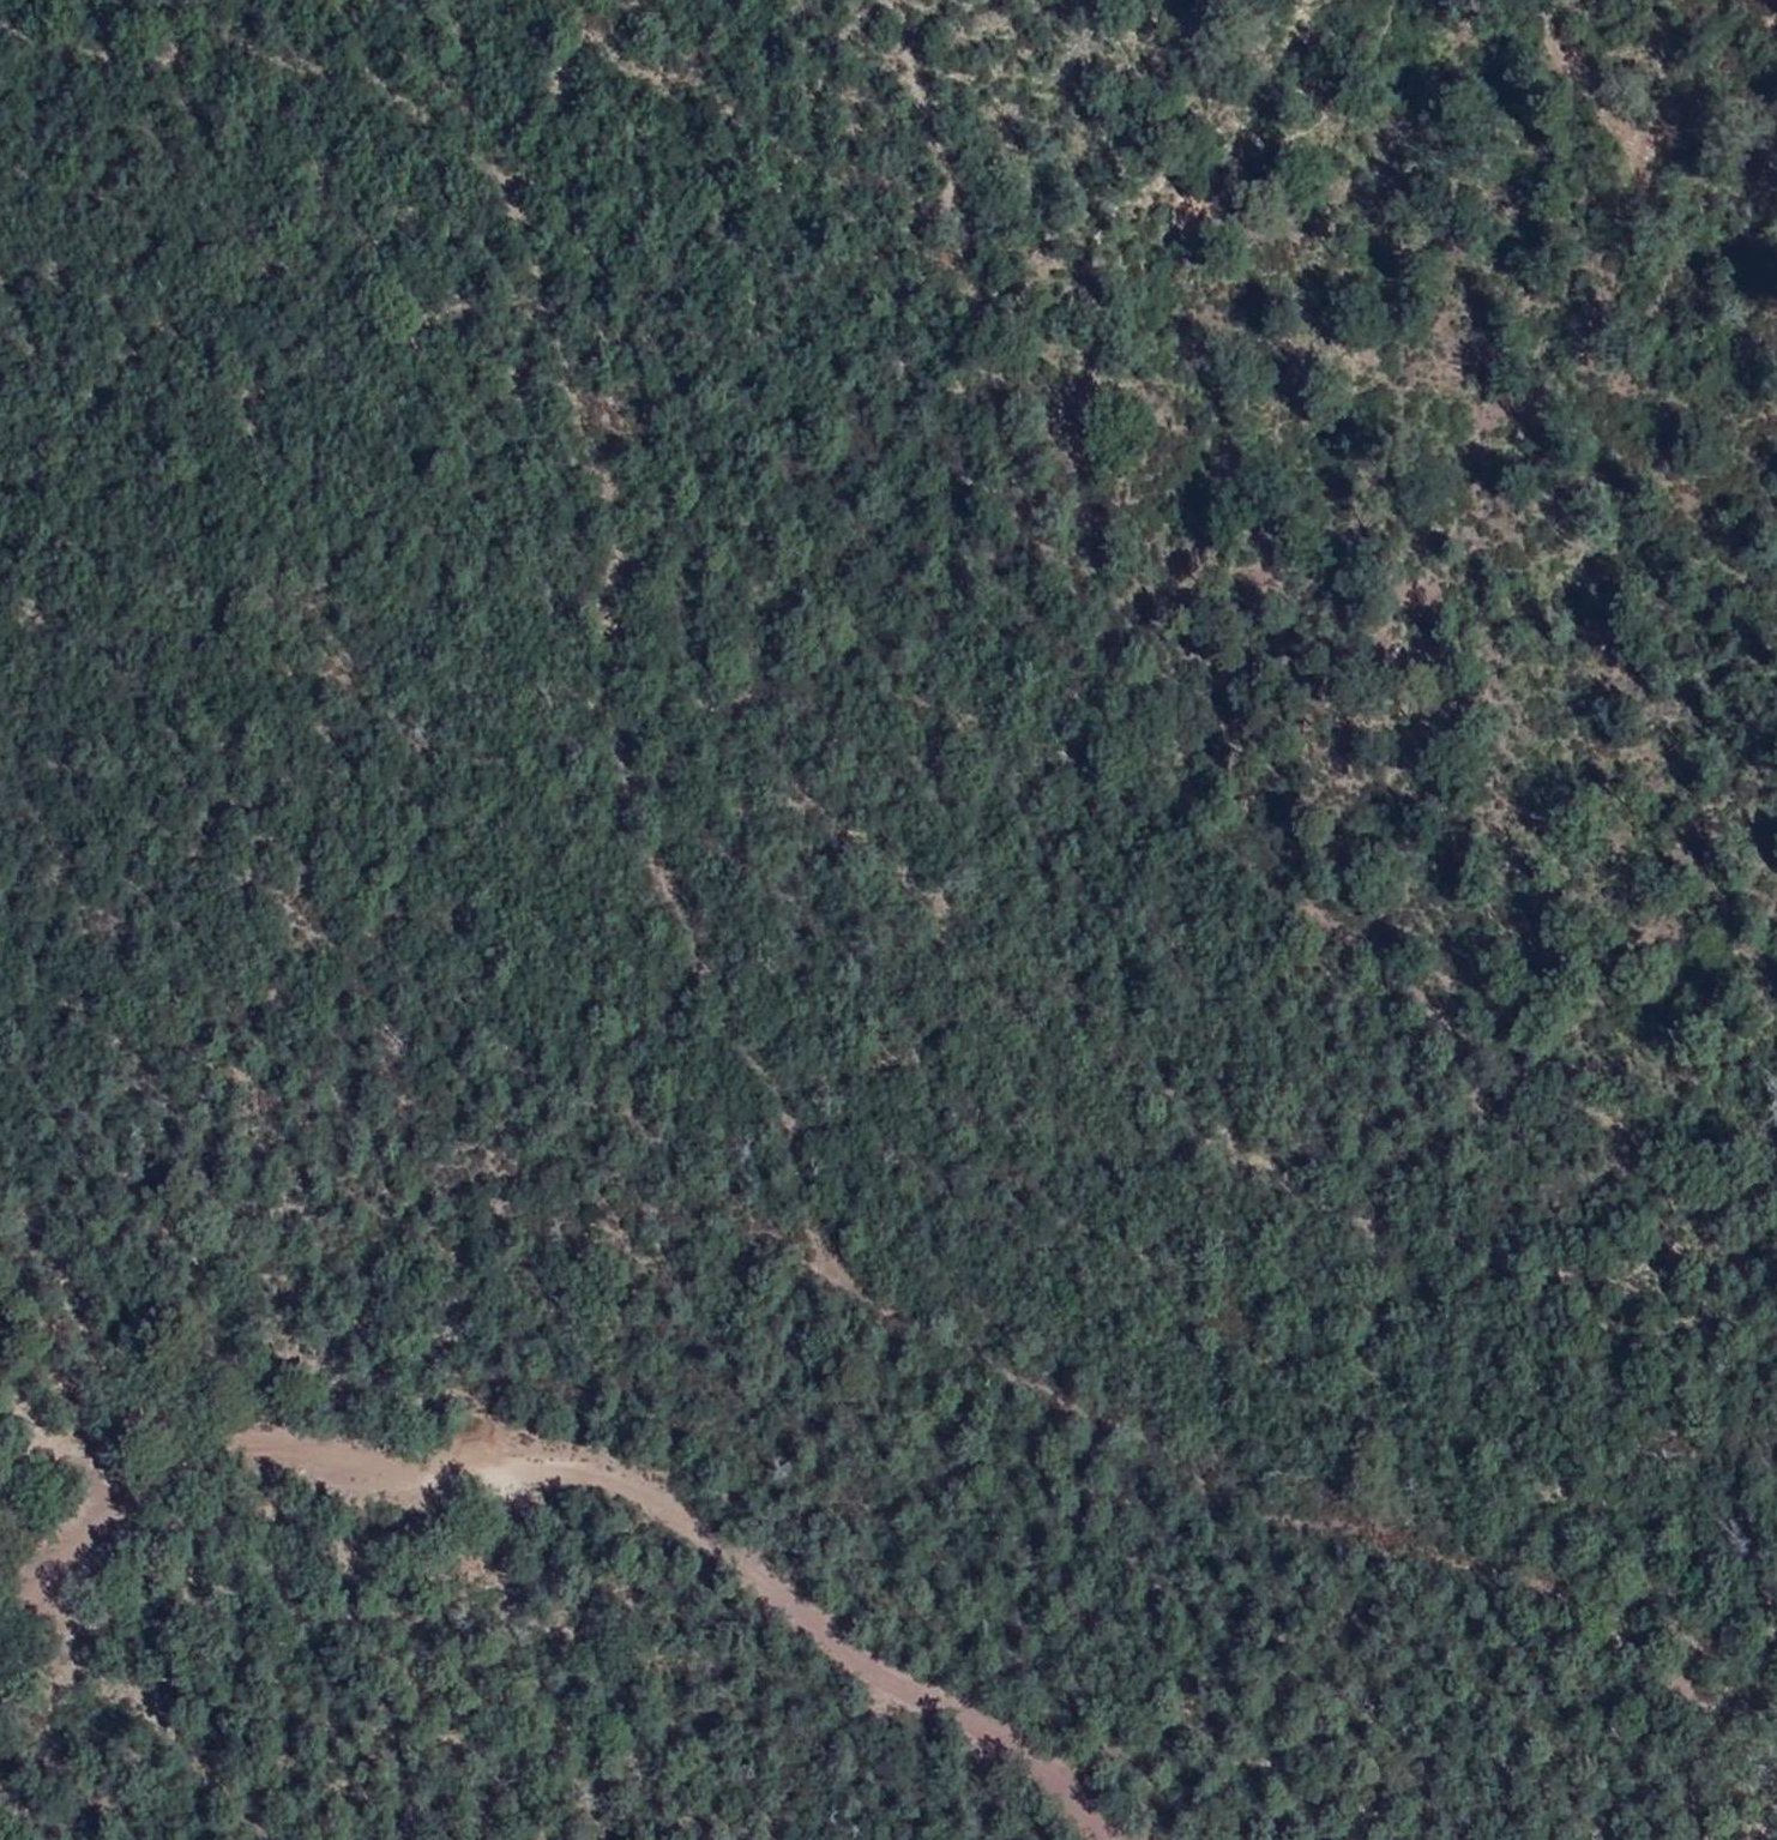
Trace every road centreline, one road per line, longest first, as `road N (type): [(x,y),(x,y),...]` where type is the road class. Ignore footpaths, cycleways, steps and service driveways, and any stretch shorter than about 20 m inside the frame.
road 1 (track): [(0,1681),(223,1487),(488,1447),(776,1571),(1141,1839)]

